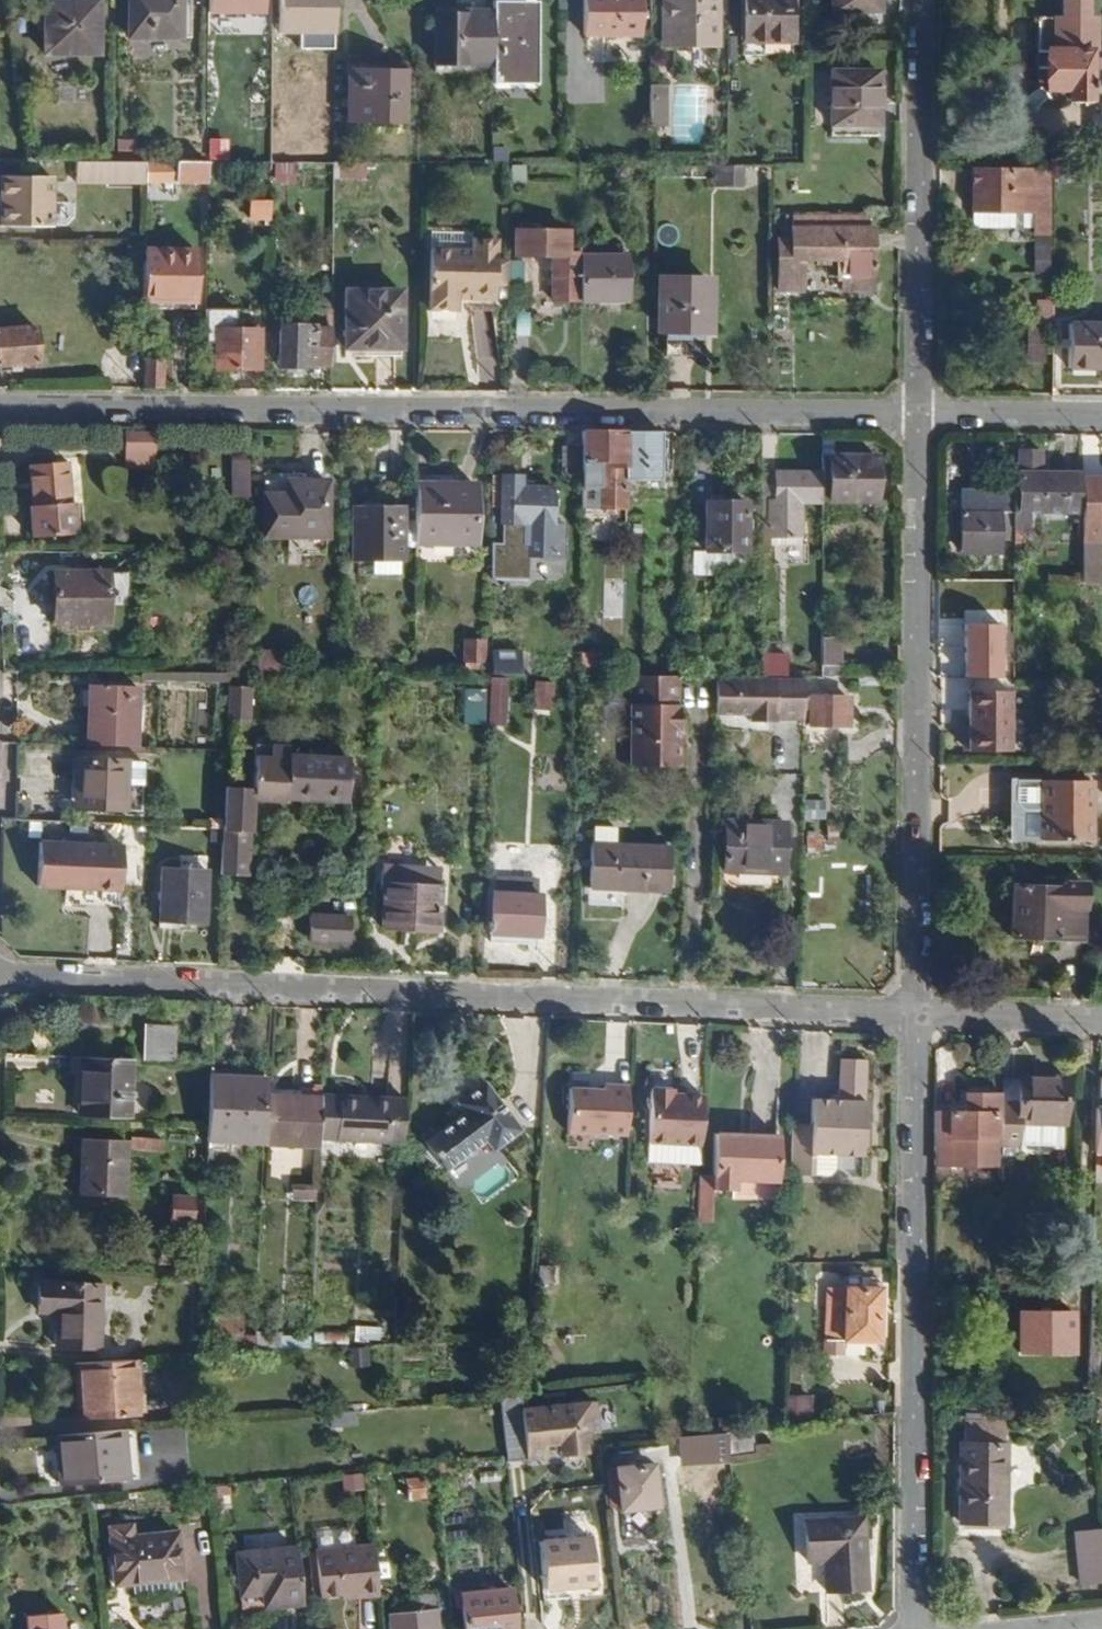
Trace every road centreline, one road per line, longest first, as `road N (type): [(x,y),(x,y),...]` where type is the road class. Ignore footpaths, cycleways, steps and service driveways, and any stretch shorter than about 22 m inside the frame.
road 1 (residential): [(917,1014),(0,970)]
road 2 (residential): [(918,413),(0,415)]
road 3 (residential): [(914,1628),(917,1014)]
road 4 (residential): [(917,1014),(918,413)]
road 5 (residential): [(918,413),(918,0)]
road 6 (residential): [(1101,1021),(917,1014)]
road 7 (residential): [(1101,416),(918,413)]

